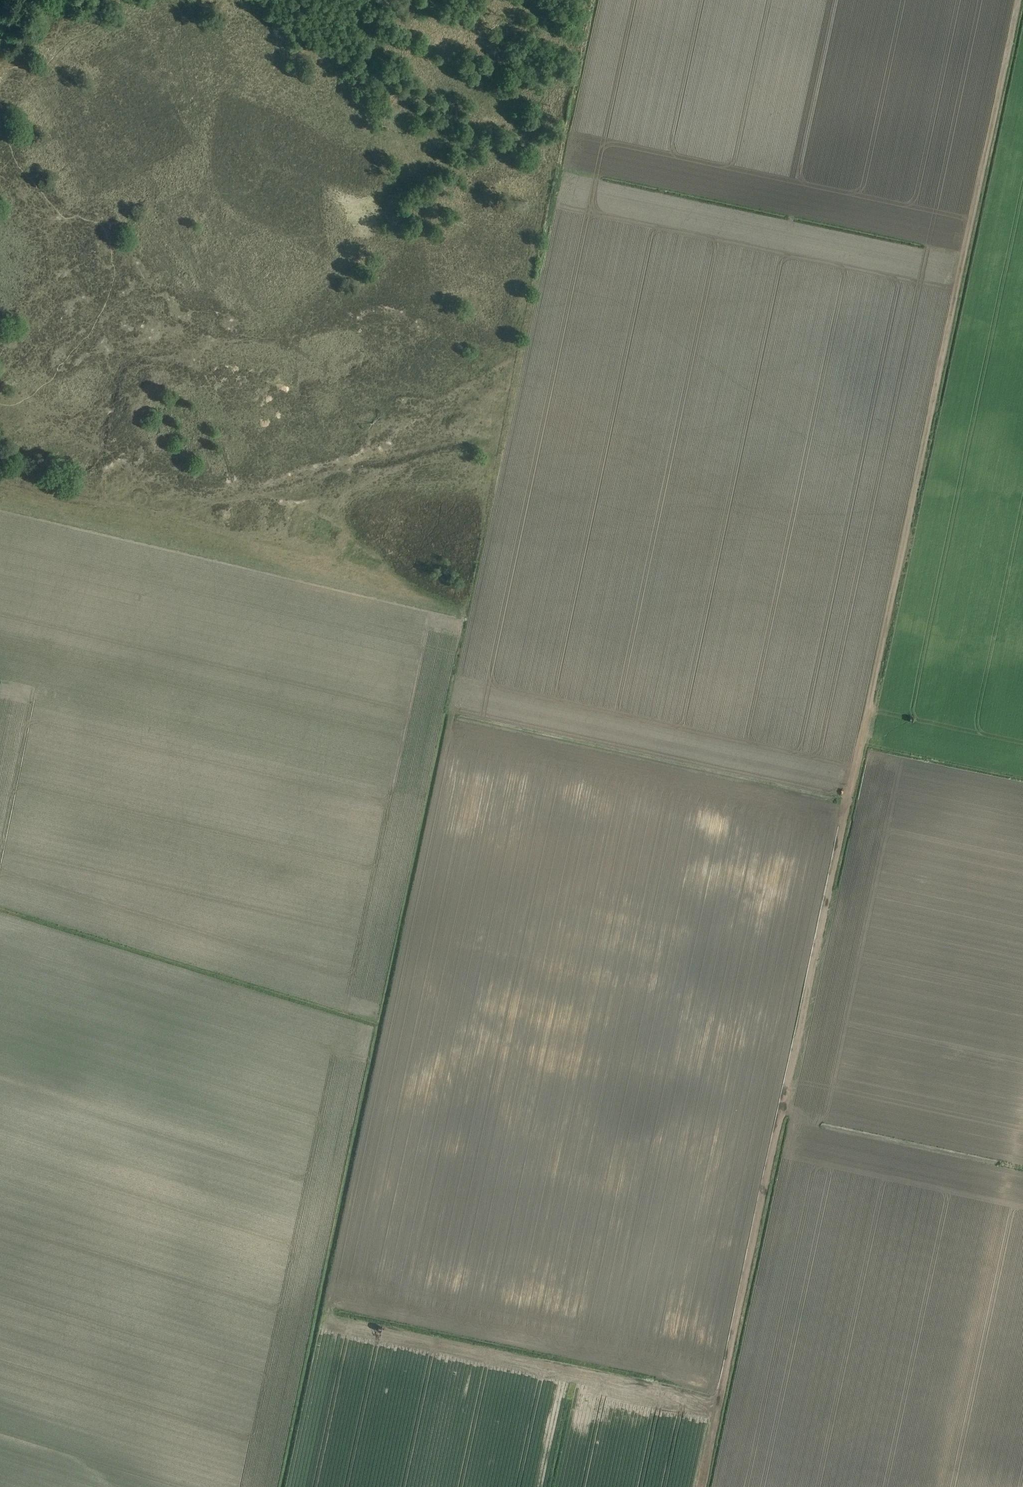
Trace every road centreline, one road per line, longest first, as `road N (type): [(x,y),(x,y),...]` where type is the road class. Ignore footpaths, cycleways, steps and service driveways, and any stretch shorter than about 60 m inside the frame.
road 1 (track): [(709,1486),(1022,0)]
road 2 (track): [(1022,1108),(941,1486)]

